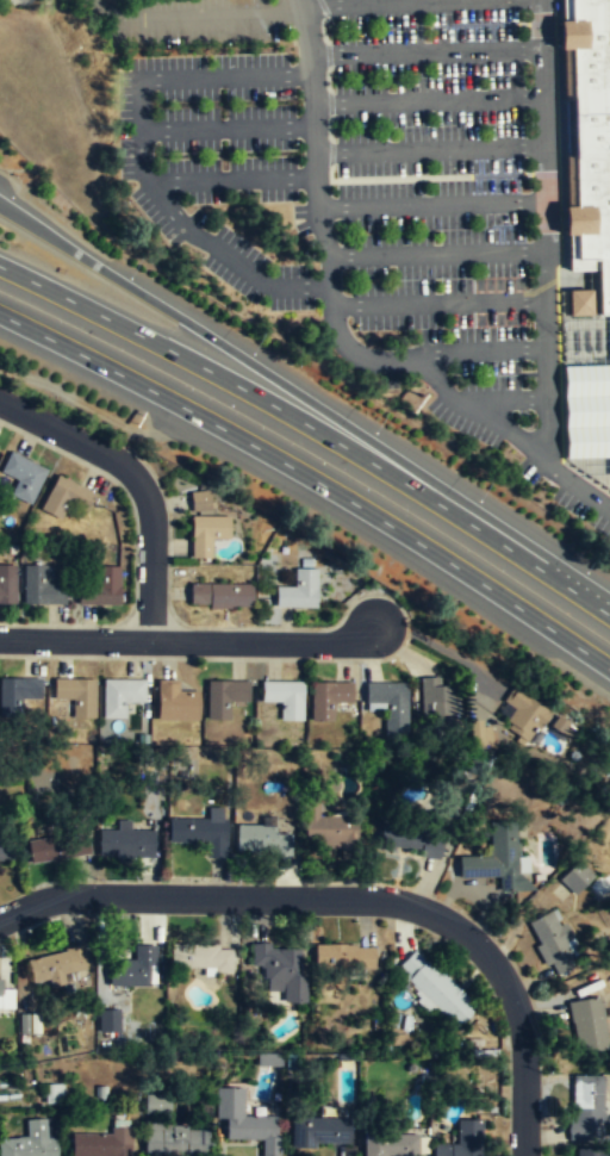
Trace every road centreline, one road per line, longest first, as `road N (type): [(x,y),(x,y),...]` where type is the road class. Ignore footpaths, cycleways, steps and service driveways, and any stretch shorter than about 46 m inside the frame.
road 1 (motorway): [(609,614),(553,561),(0,205)]
road 2 (motorway): [(0,314),(254,445),(609,668)]
road 3 (motorway): [(609,614),(275,406),(0,266)]
road 4 (residential): [(0,918),(80,895),(359,896),(444,919),(485,952),(509,988)]
road 5 (residential): [(374,626),(351,640),(318,642),(0,638)]
road 6 (residential): [(0,403),(111,456),(141,485),(150,506),(150,640)]
road 7 (residential): [(509,988),(523,1049),(522,1155)]

